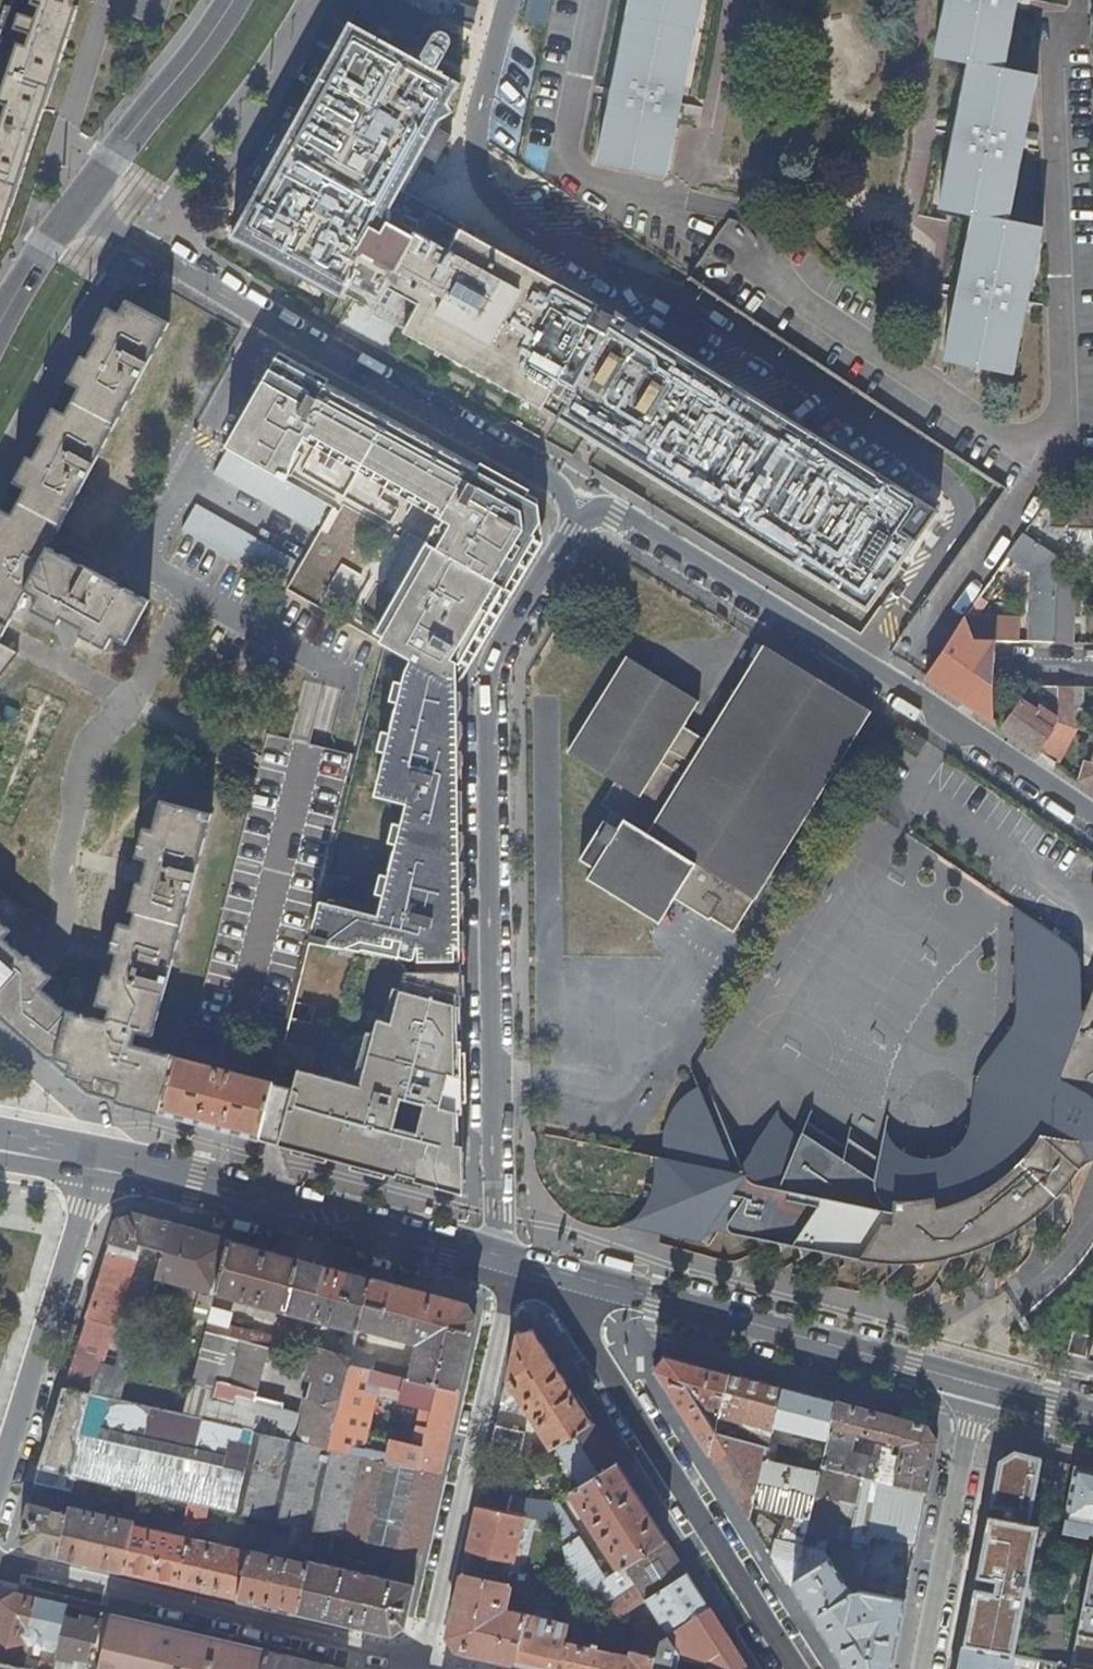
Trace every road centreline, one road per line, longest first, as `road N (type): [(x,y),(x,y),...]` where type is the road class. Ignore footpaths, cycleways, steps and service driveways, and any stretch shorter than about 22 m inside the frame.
road 1 (residential): [(590,506),(499,655),(482,718),(494,1211),(502,1269)]
road 2 (residential): [(74,207),(272,330),(590,506)]
road 3 (residential): [(1092,824),(850,658),(590,506)]
road 4 (residential): [(551,1284),(796,1668)]
road 5 (residential): [(551,1284),(978,1394)]
road 6 (residential): [(420,1665),(0,1566)]
road 7 (residential): [(91,1168),(502,1269)]
road 8 (residential): [(502,1269),(420,1665)]
road 9 (residential): [(0,1480),(80,1230),(91,1168)]
road 10 (residential): [(922,1668),(978,1394)]
road 11 (tertiary): [(74,207),(229,0)]
road 12 (tertiary): [(0,314),(74,207)]

